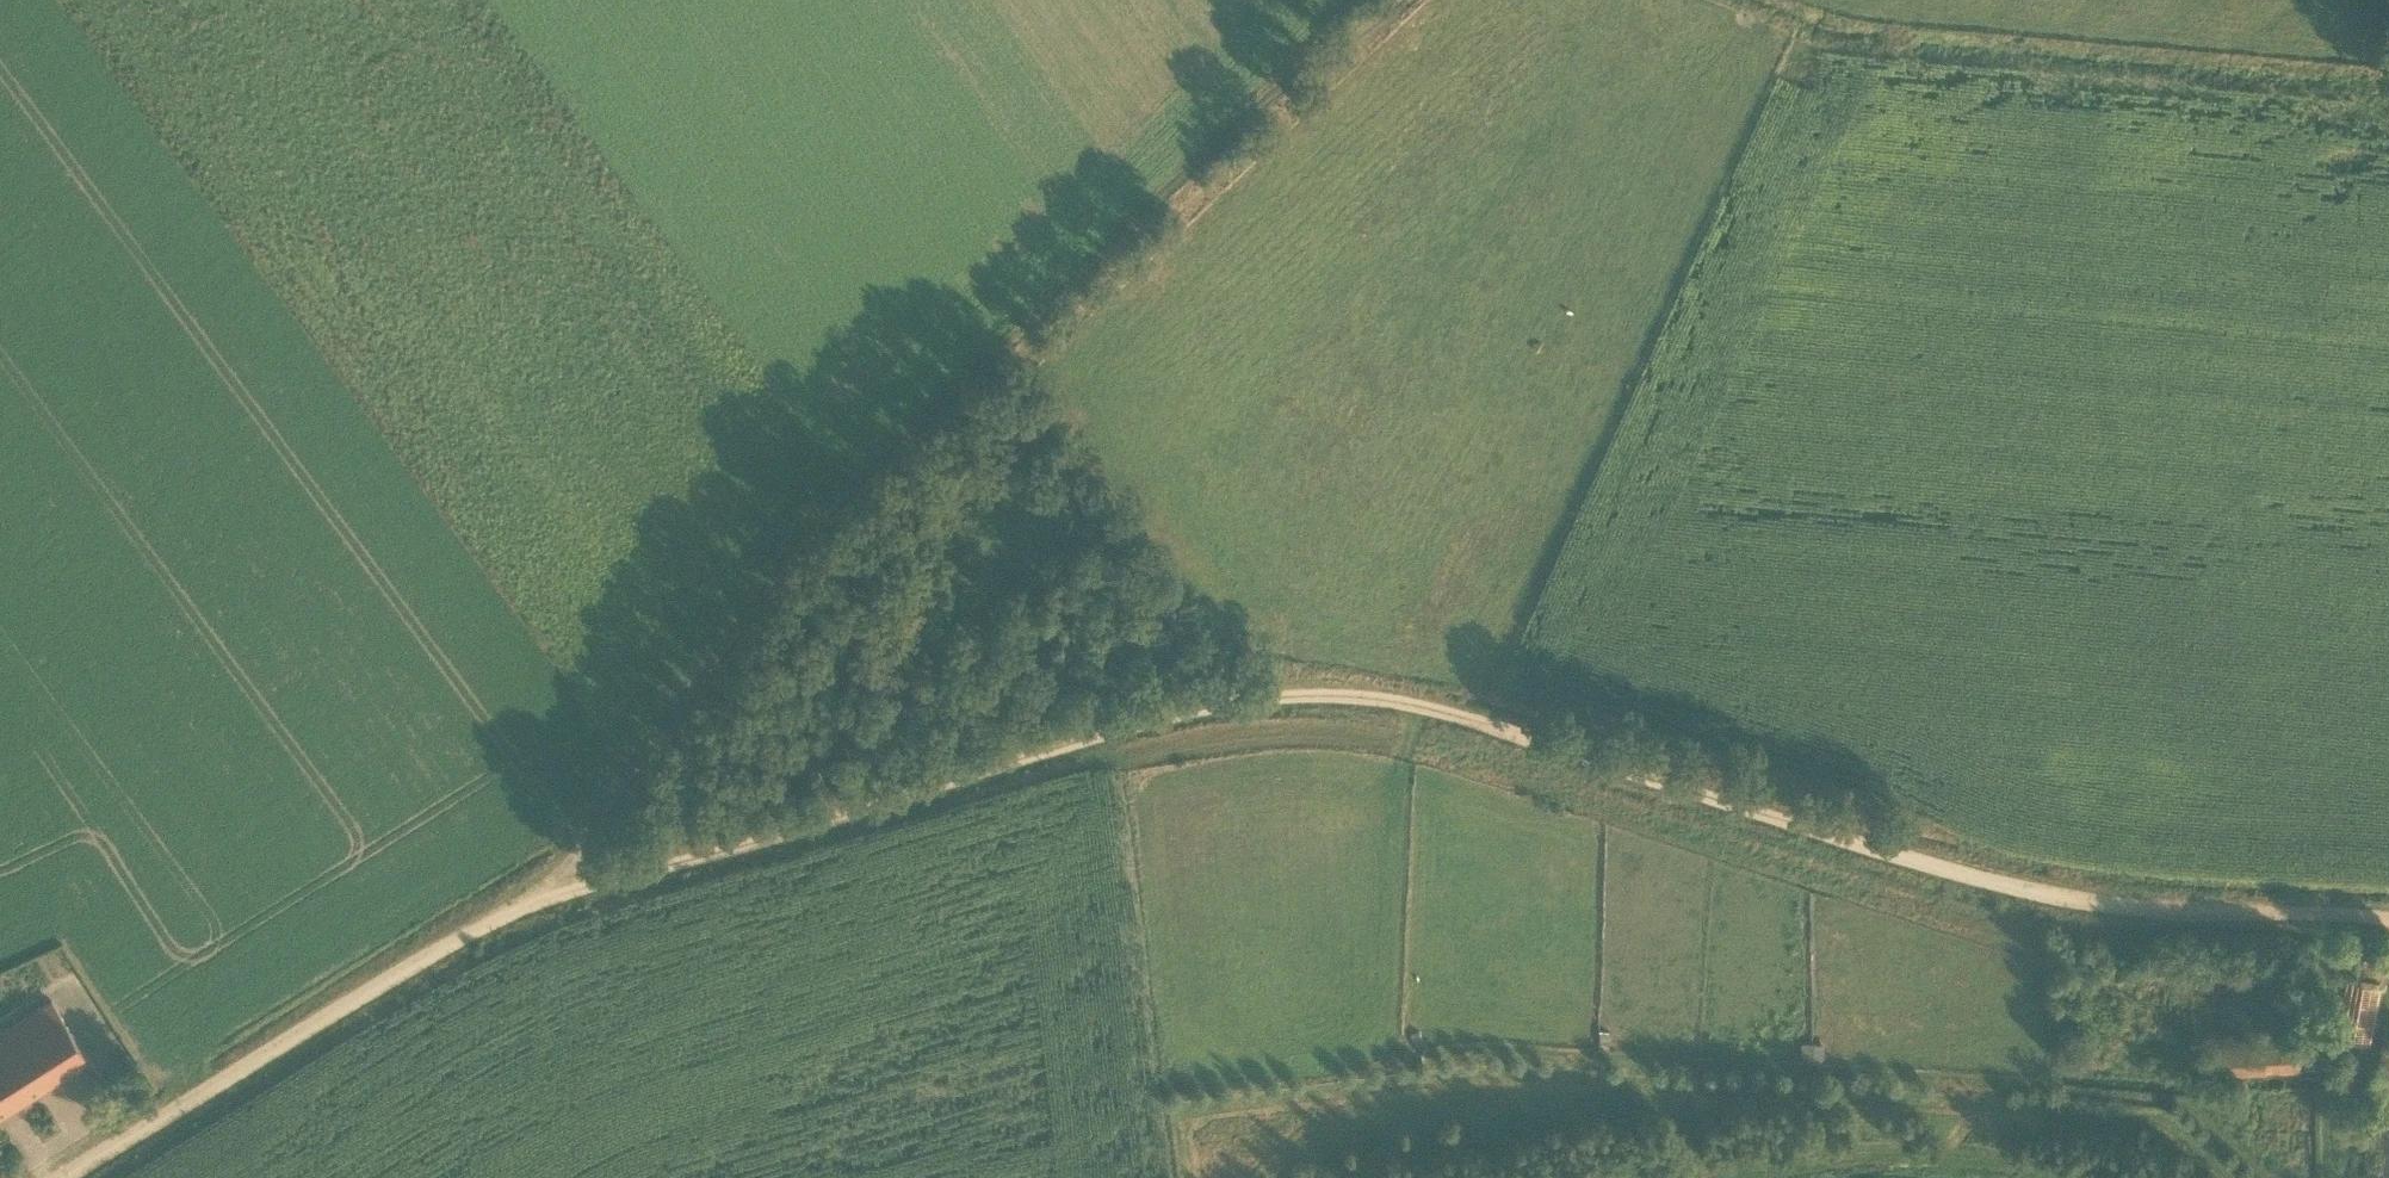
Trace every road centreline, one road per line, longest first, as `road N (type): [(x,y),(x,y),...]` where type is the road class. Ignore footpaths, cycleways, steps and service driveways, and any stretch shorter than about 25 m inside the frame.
road 1 (track): [(61,1177),(475,925),(552,892),(1115,720),(1265,694),(1430,705),(2055,900),(2388,921)]
road 2 (track): [(1395,0),(768,588),(552,892)]

